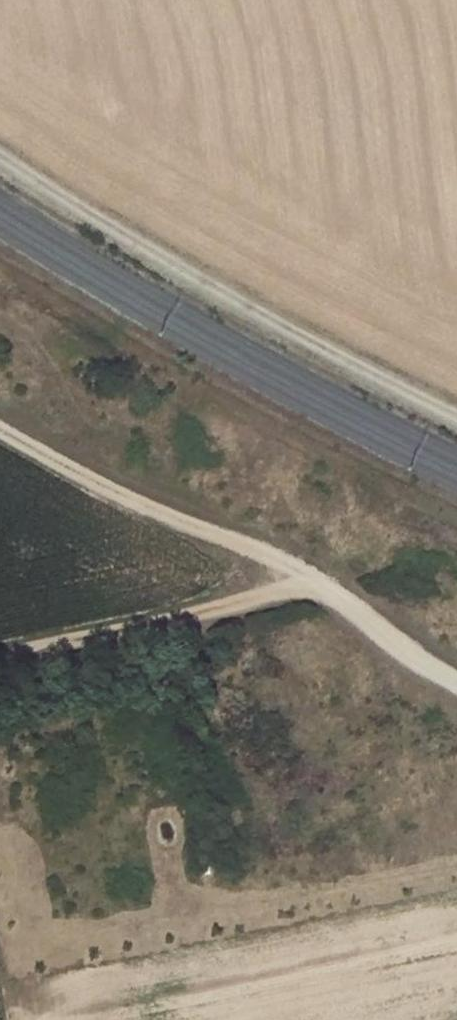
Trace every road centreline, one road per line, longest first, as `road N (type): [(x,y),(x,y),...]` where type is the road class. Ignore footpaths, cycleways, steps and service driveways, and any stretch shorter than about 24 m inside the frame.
road 1 (track): [(456,417),(291,344),(0,157)]
road 2 (track): [(0,430),(181,523),(269,553),(456,683)]
road 3 (track): [(0,660),(316,580)]

